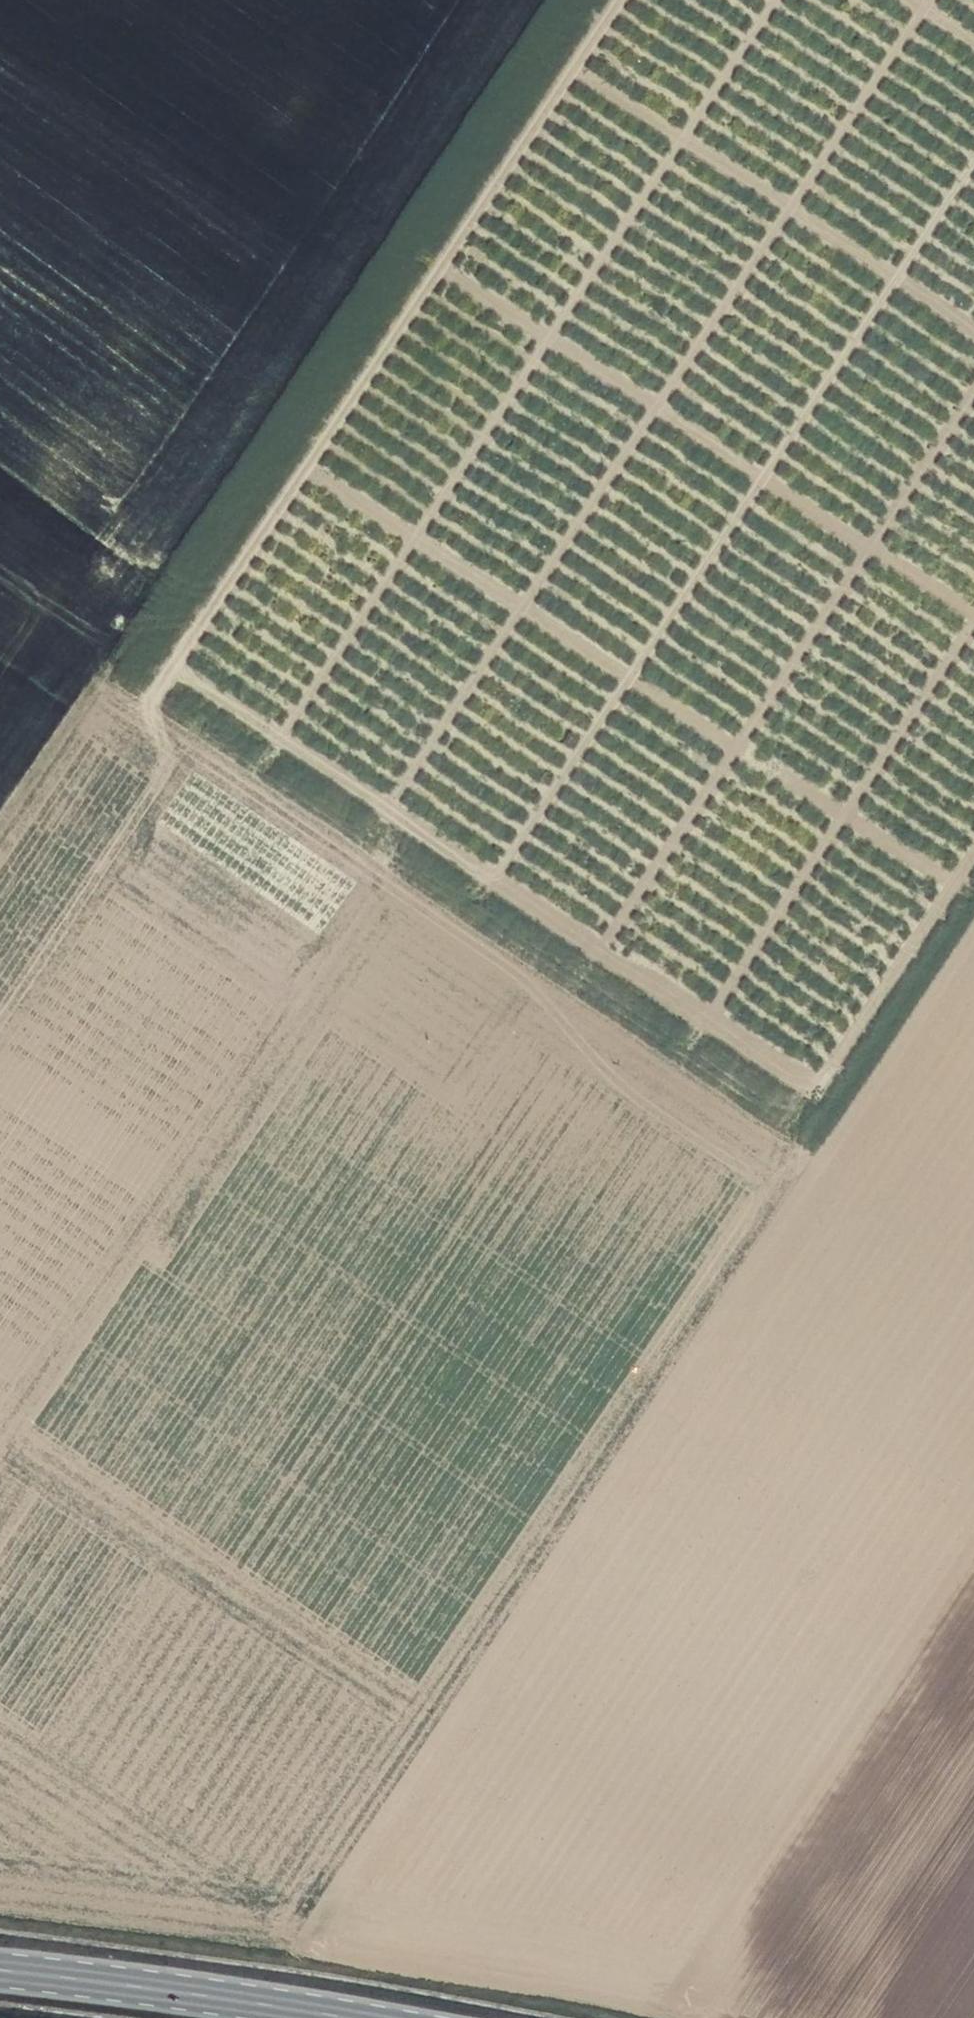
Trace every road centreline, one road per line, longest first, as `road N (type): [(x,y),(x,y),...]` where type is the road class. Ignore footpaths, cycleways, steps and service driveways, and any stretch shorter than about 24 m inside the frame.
road 1 (primary): [(0,1970),(348,2017)]

